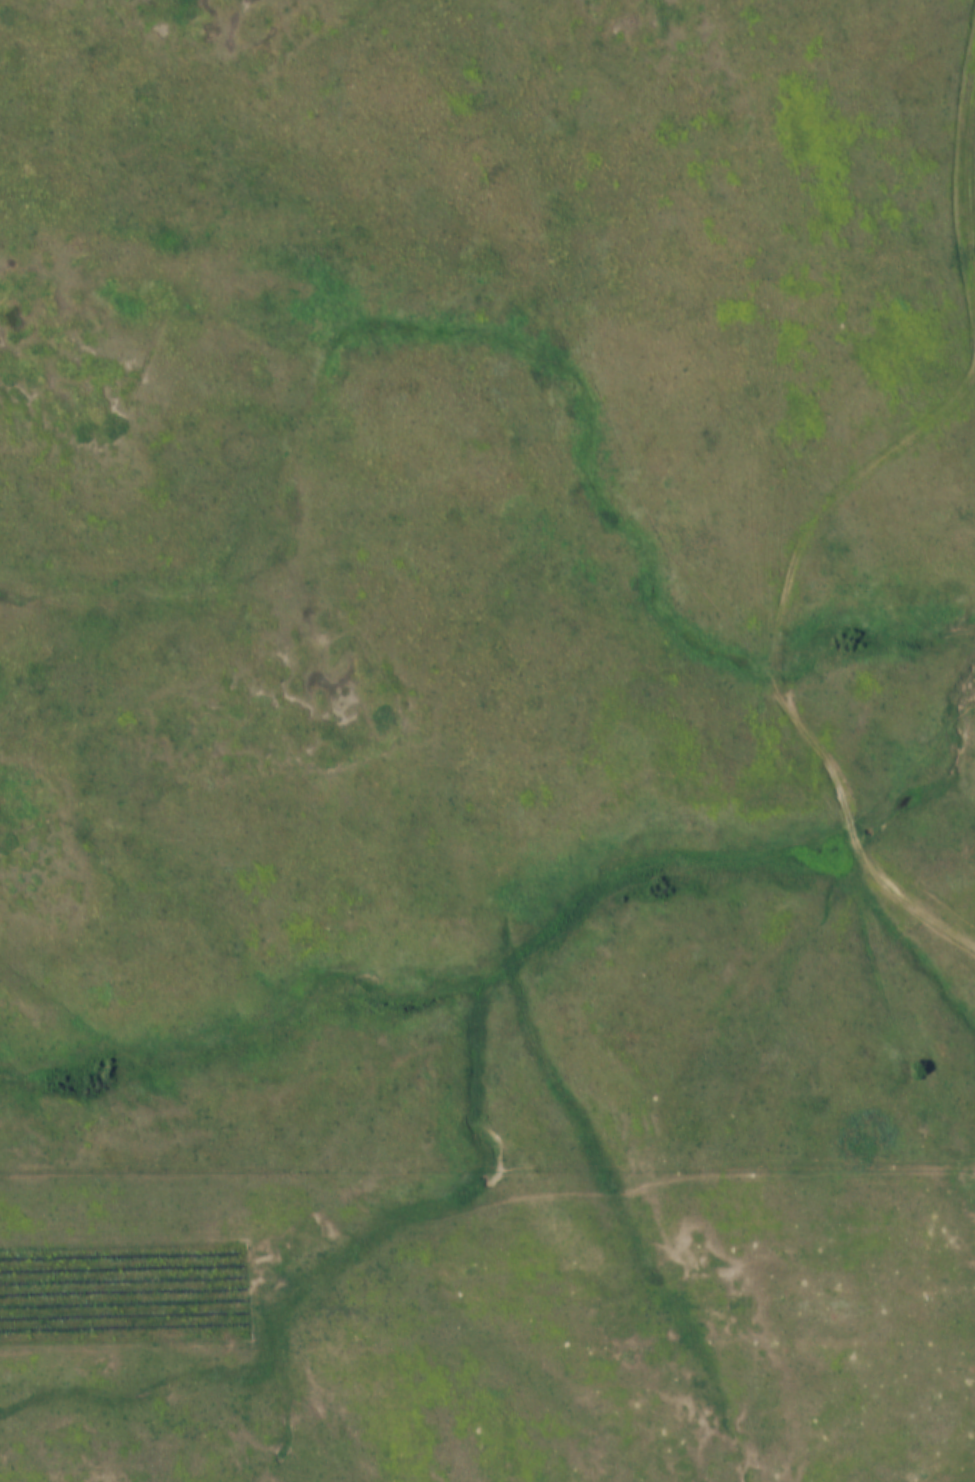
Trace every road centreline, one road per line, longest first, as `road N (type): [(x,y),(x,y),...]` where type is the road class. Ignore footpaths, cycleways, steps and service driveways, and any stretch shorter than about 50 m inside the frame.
road 1 (track): [(0,1176),(263,1175),(339,1192),(399,1223),(519,1196),(686,1175),(974,1174)]
road 2 (track): [(974,360),(937,411),(807,531),(784,606),(783,661),(791,705),(835,768),(864,852),(919,905),(974,942)]
road 3 (track): [(974,279),(964,171),(974,49)]

